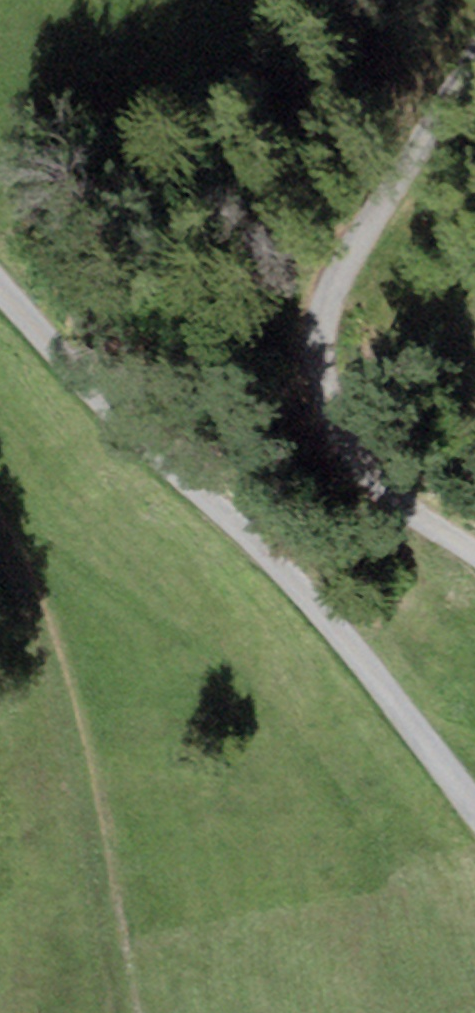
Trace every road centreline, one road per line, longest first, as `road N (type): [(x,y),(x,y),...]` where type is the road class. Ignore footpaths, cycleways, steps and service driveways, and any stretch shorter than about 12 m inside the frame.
road 1 (unclassified): [(474,807),(288,572),(0,290)]
road 2 (unclassified): [(474,53),(346,301),(333,372),(349,443),(395,500),(474,555)]
road 3 (track): [(0,552),(32,617),(75,765),(119,1012)]

